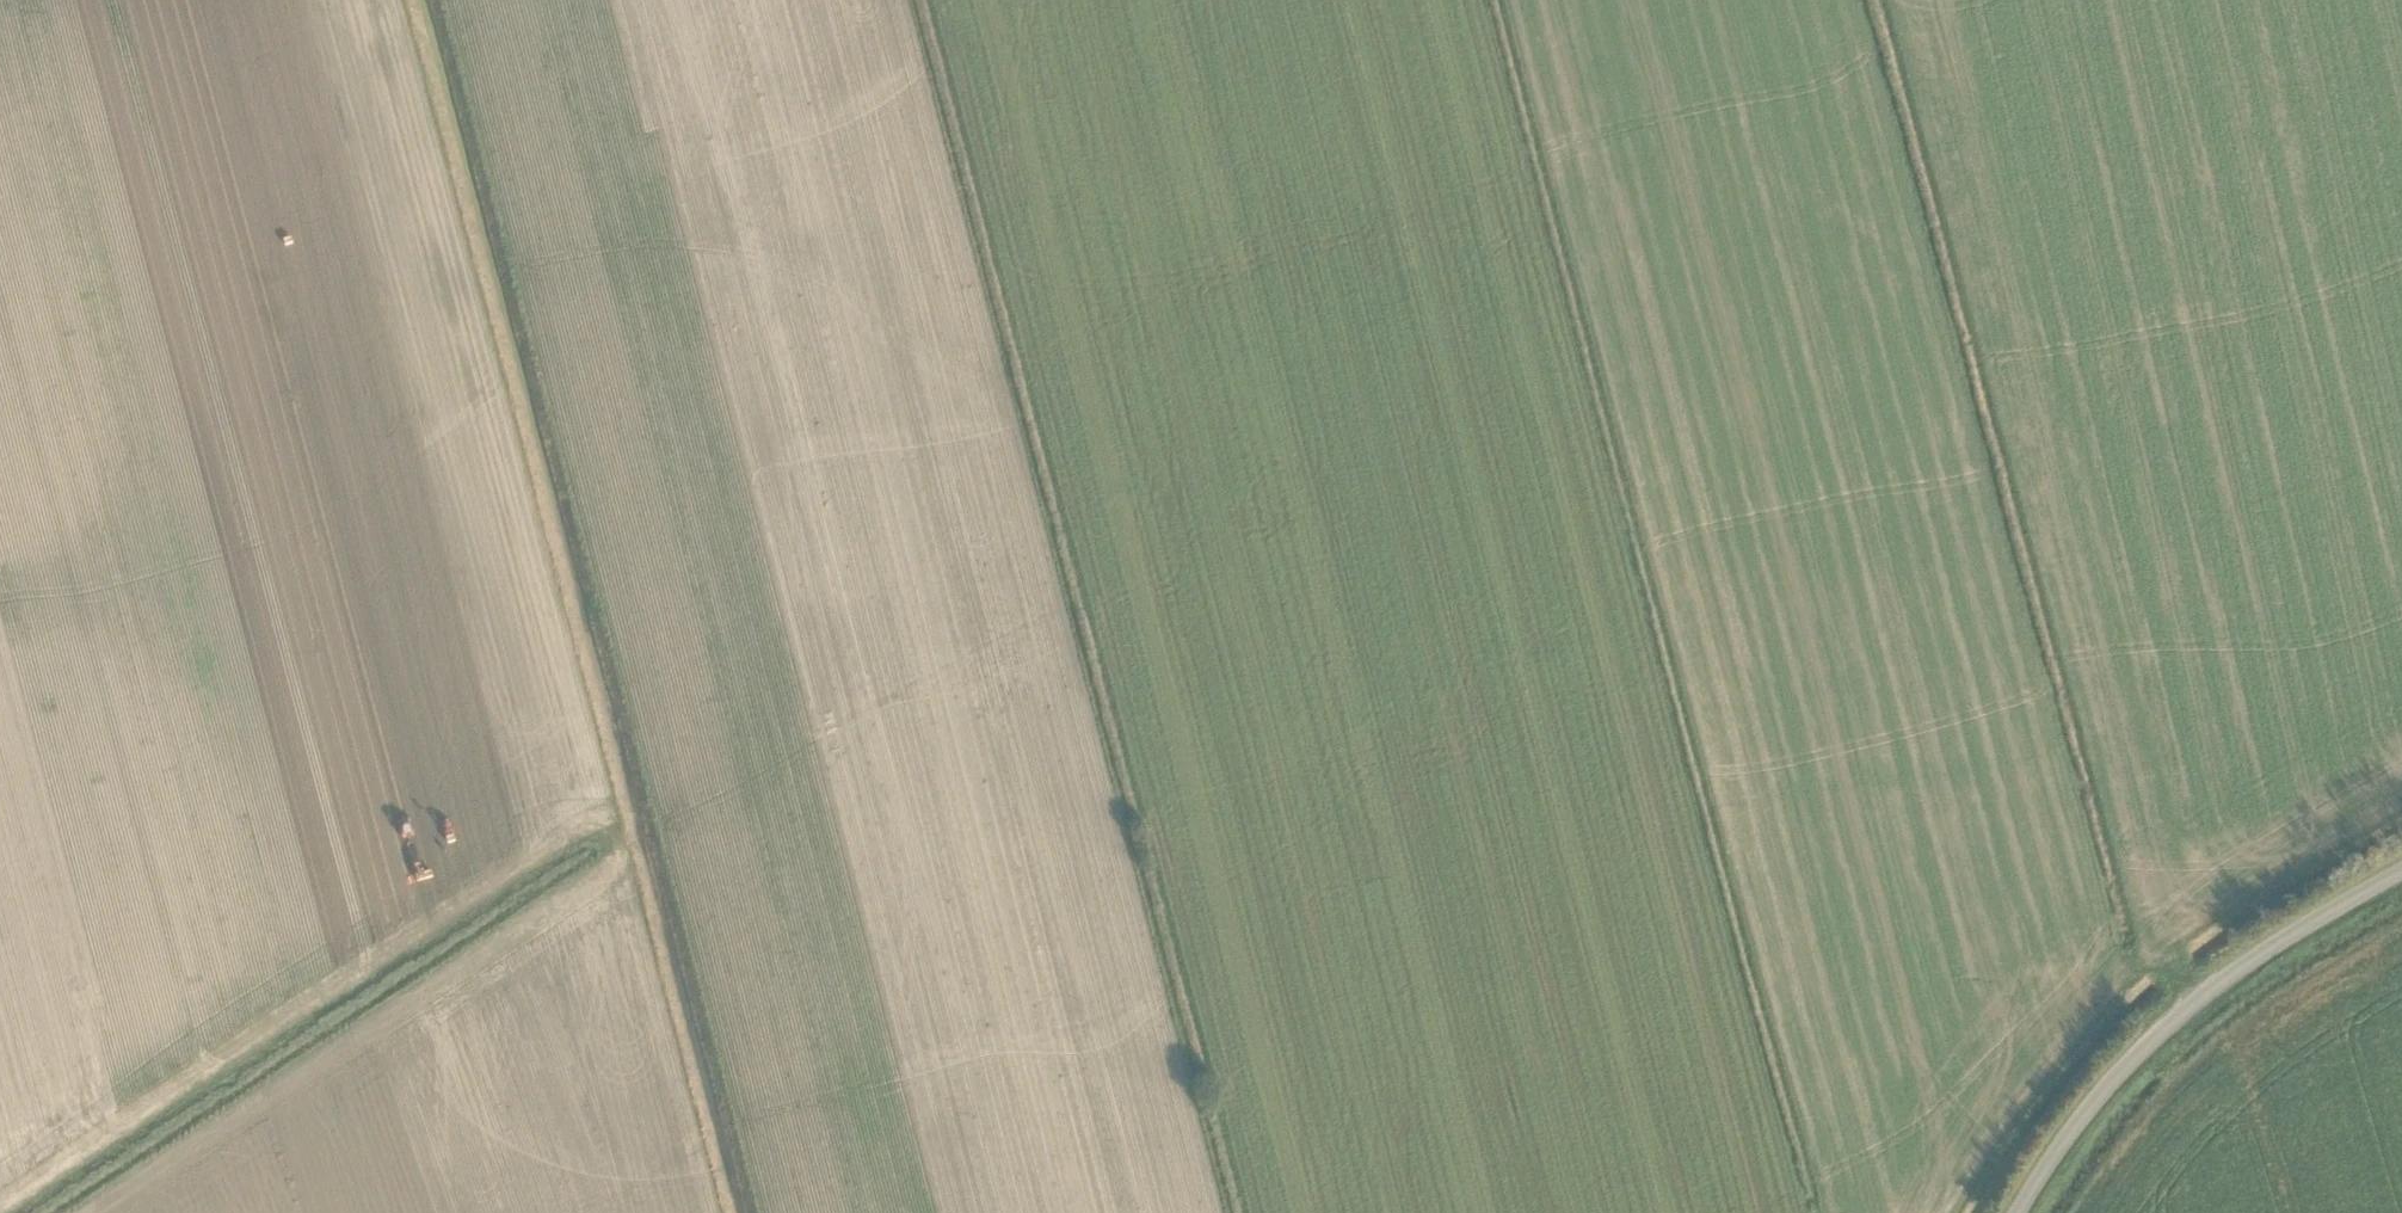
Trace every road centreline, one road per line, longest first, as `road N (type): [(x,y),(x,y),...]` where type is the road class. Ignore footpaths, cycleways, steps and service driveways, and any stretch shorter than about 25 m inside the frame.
road 1 (unclassified): [(2020,1212),(2067,1135),(2207,988),(2401,872)]

